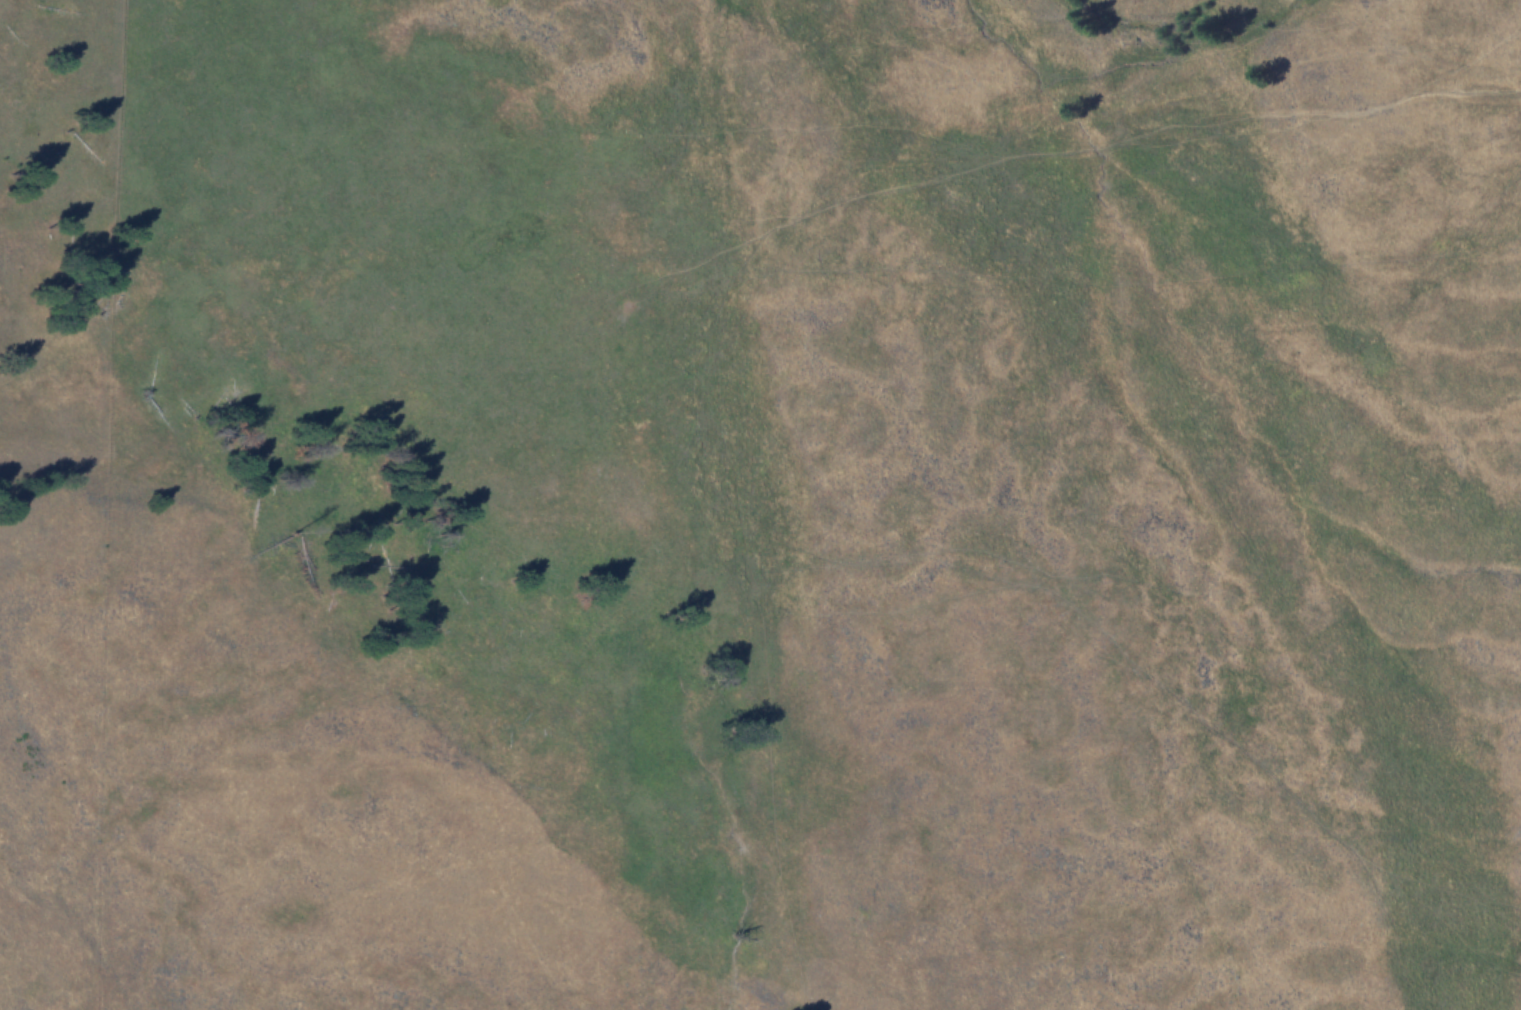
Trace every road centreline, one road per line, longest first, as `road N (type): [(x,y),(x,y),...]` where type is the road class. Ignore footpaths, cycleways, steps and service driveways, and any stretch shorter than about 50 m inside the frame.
road 1 (residential): [(1380,0),(1520,7)]

